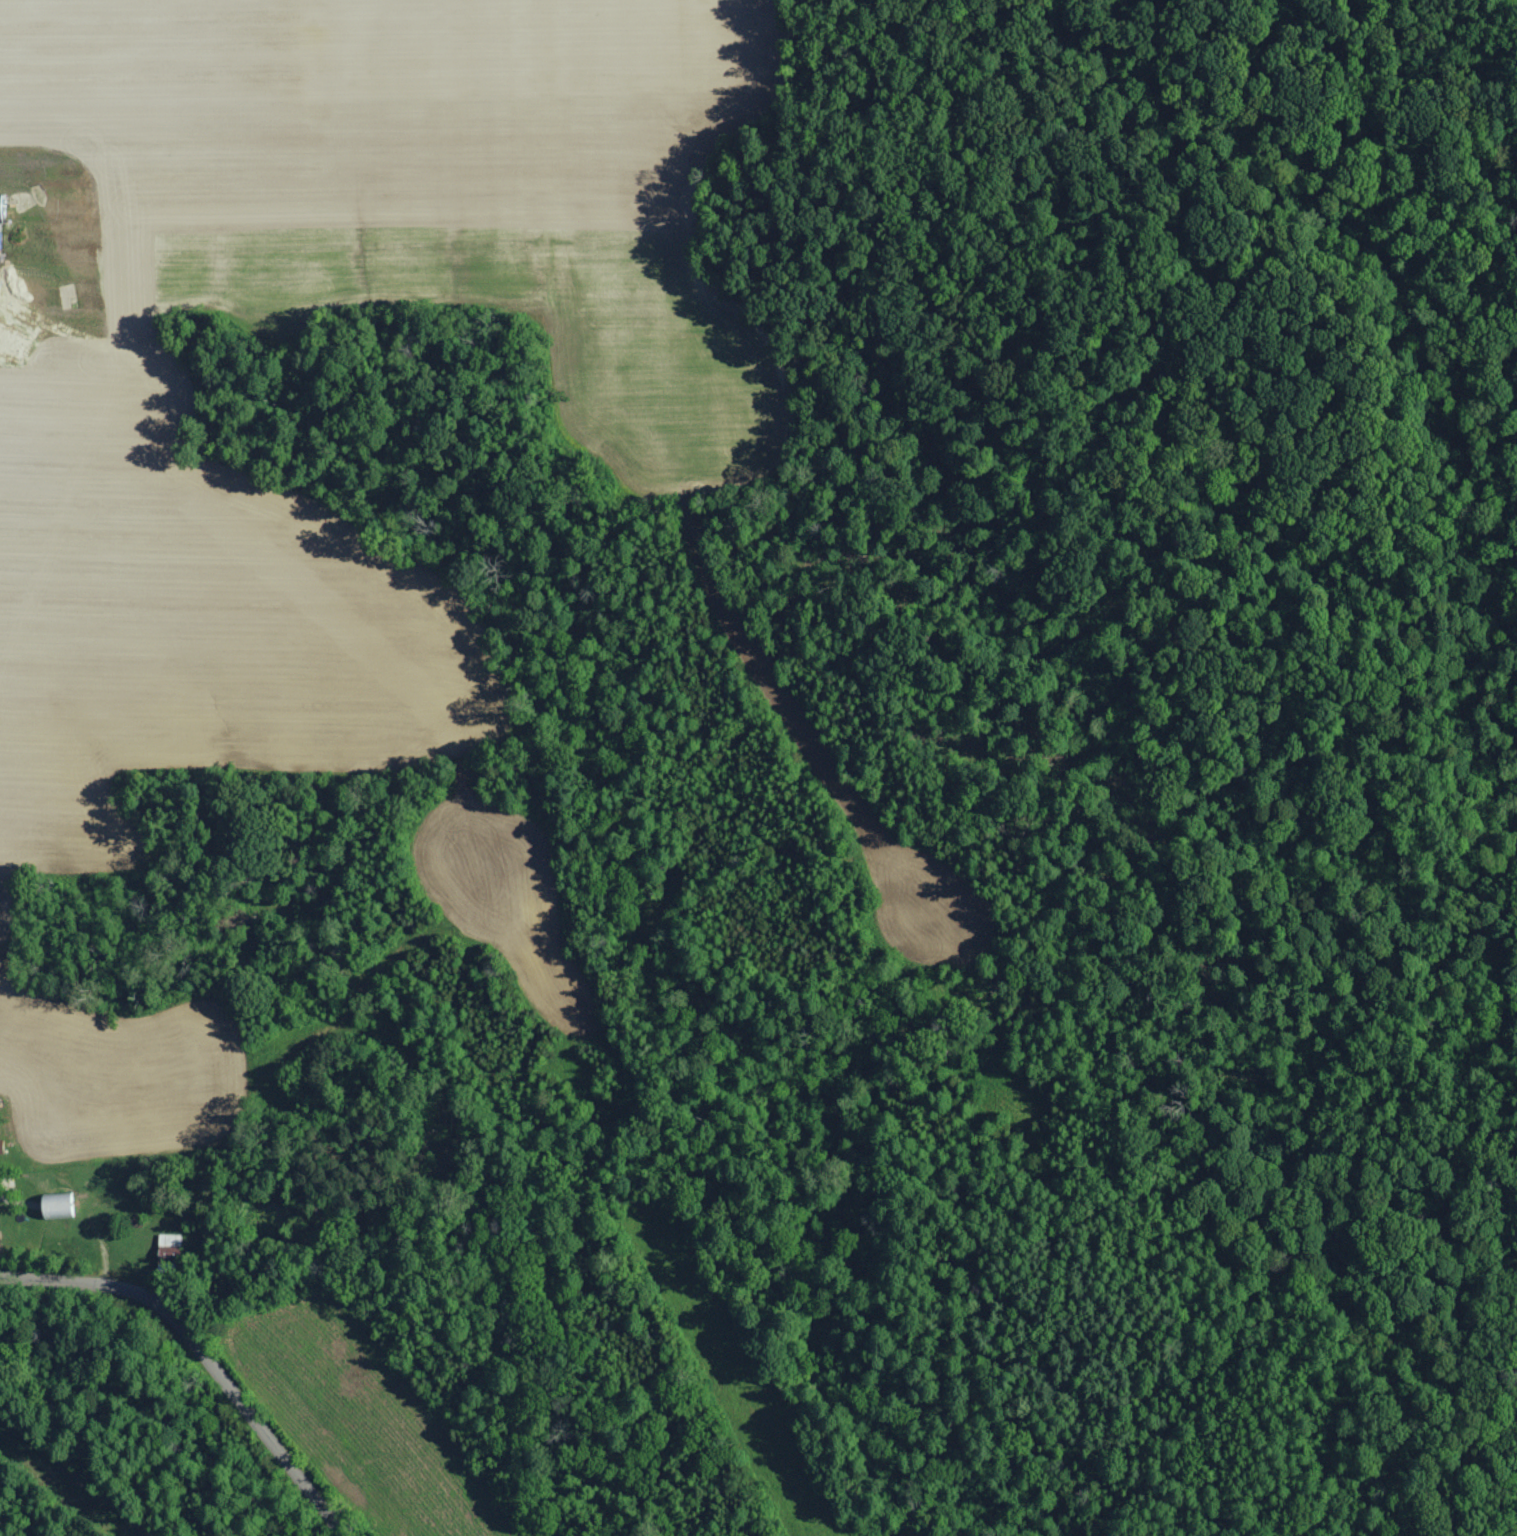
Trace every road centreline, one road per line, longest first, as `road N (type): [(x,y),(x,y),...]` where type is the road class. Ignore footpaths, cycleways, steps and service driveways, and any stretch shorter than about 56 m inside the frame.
road 1 (residential): [(342,1535),(190,1334)]
road 2 (residential): [(190,1334),(157,1298),(130,1288),(0,1277)]

